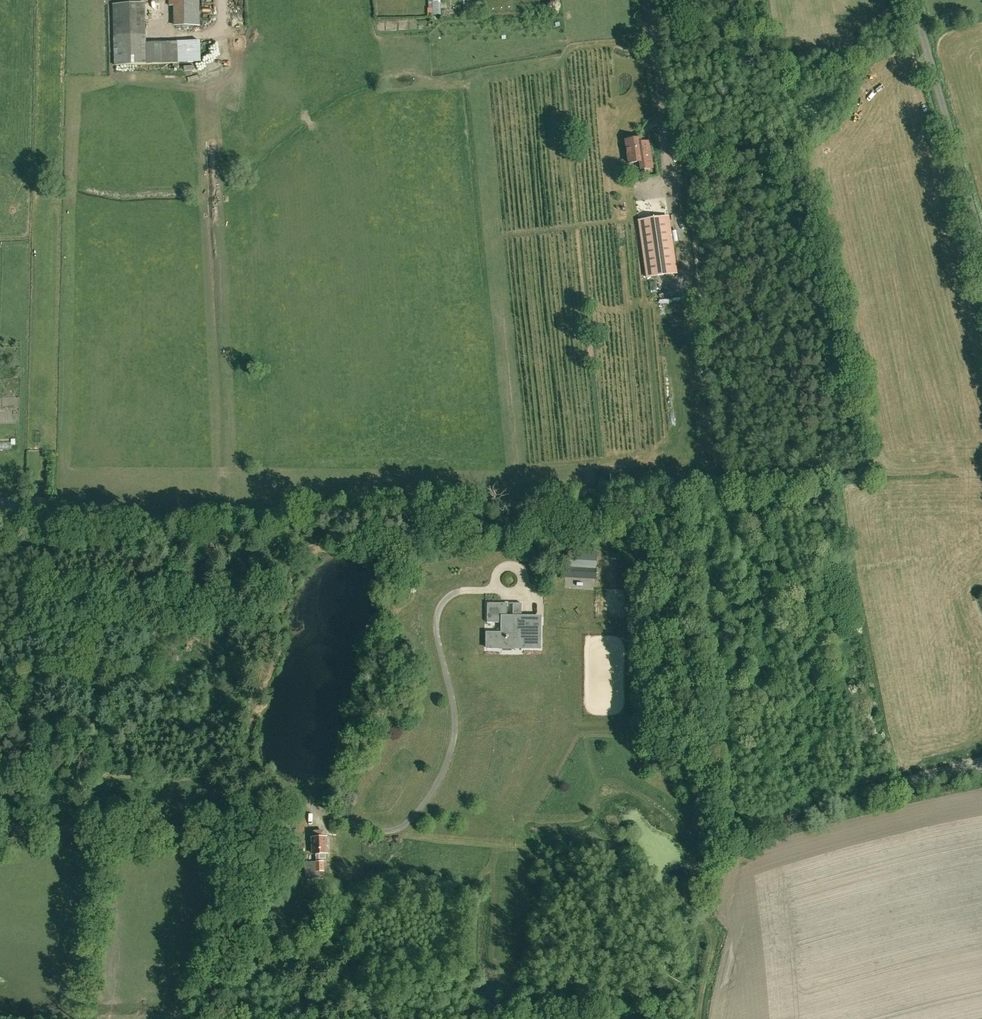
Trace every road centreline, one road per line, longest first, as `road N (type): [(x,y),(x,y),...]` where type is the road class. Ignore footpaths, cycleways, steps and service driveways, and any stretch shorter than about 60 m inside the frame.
road 1 (unclassified): [(0,827),(202,829),(283,791),(365,827),(400,827),(441,777),(453,739),(436,630),(441,603),(462,591),(528,590)]
road 2 (unclassified): [(981,243),(912,0)]

